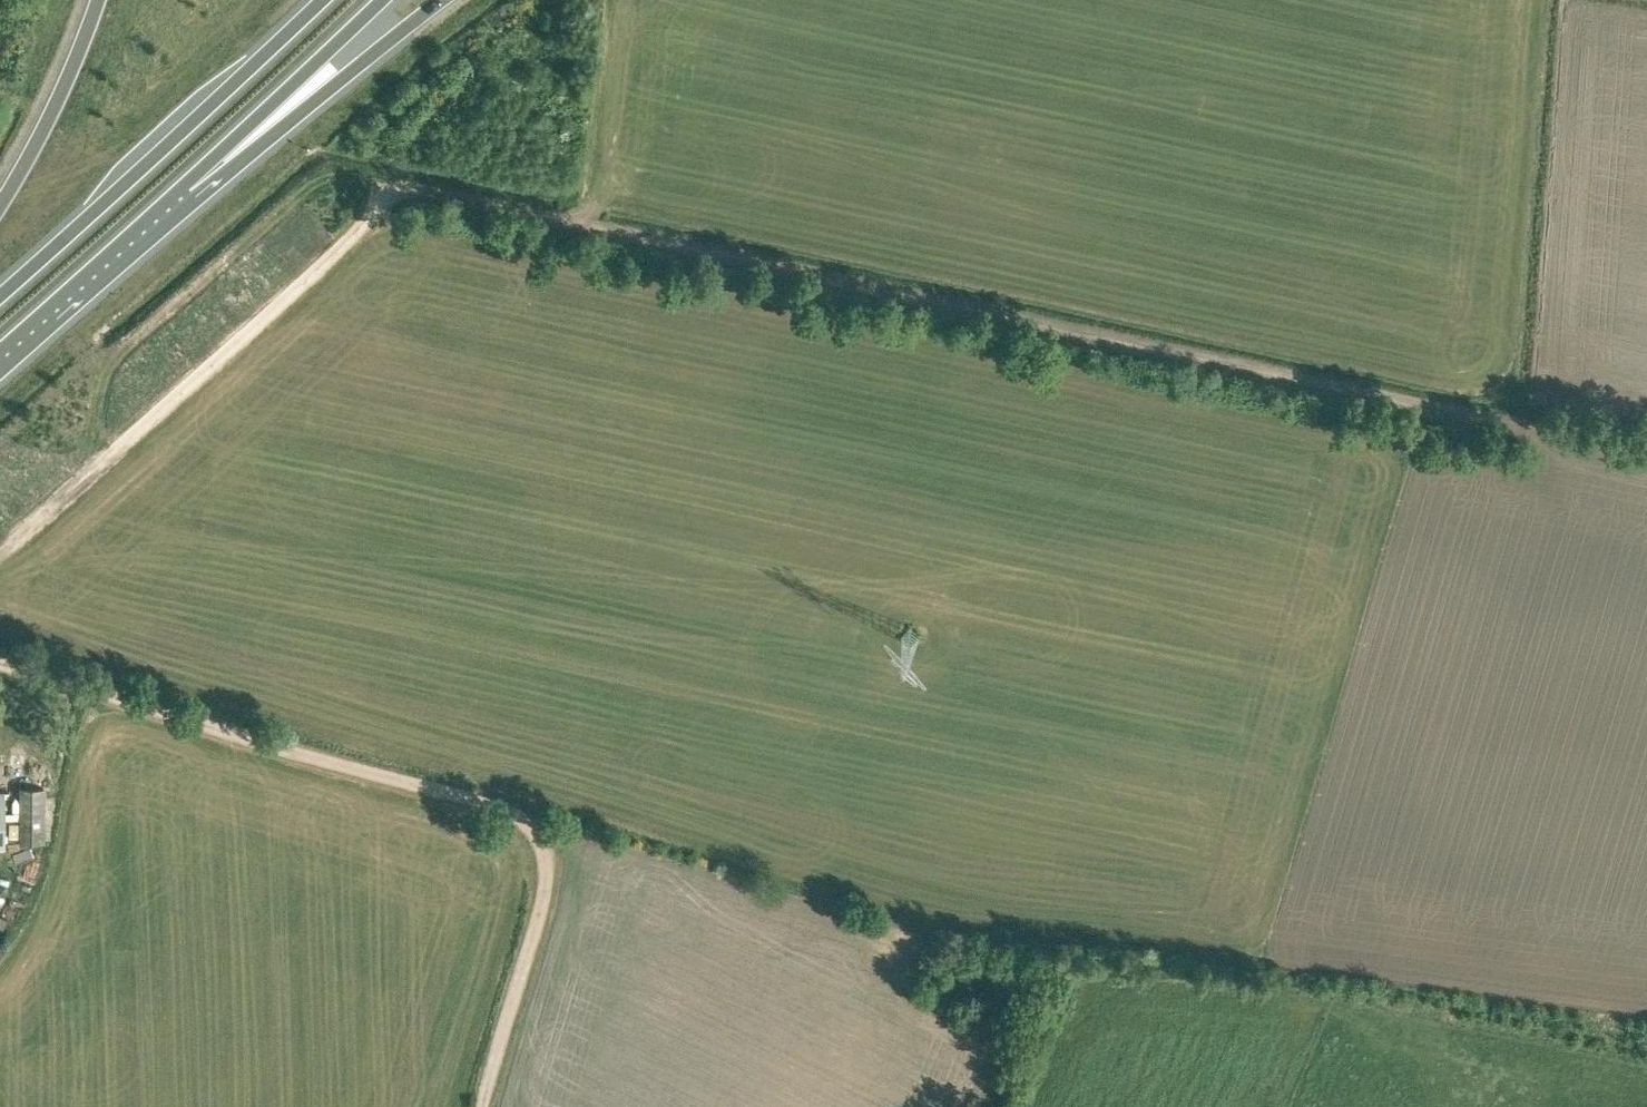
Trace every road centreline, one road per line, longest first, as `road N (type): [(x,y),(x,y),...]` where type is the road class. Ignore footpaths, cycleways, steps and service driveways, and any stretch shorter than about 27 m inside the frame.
road 1 (trunk): [(322,0),(0,296)]
road 2 (trunk): [(178,199),(442,0)]
road 3 (trunk): [(178,199),(387,0)]
road 4 (trunk): [(0,353),(178,199)]
road 5 (trunk): [(98,0),(50,119),(0,205)]

